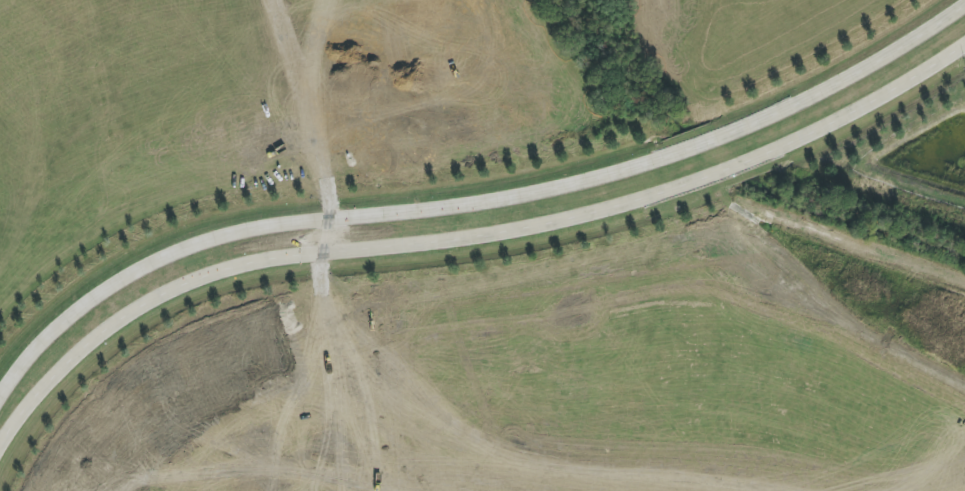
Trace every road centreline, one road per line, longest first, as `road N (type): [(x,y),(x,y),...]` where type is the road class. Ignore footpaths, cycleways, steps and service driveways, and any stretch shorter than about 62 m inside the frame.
road 1 (residential): [(0,447),(44,382),(74,355),(199,277),(577,221),(765,163),(964,44)]
road 2 (residential): [(964,5),(756,125),(464,207),(254,228),(159,262),(53,325),(0,384)]

